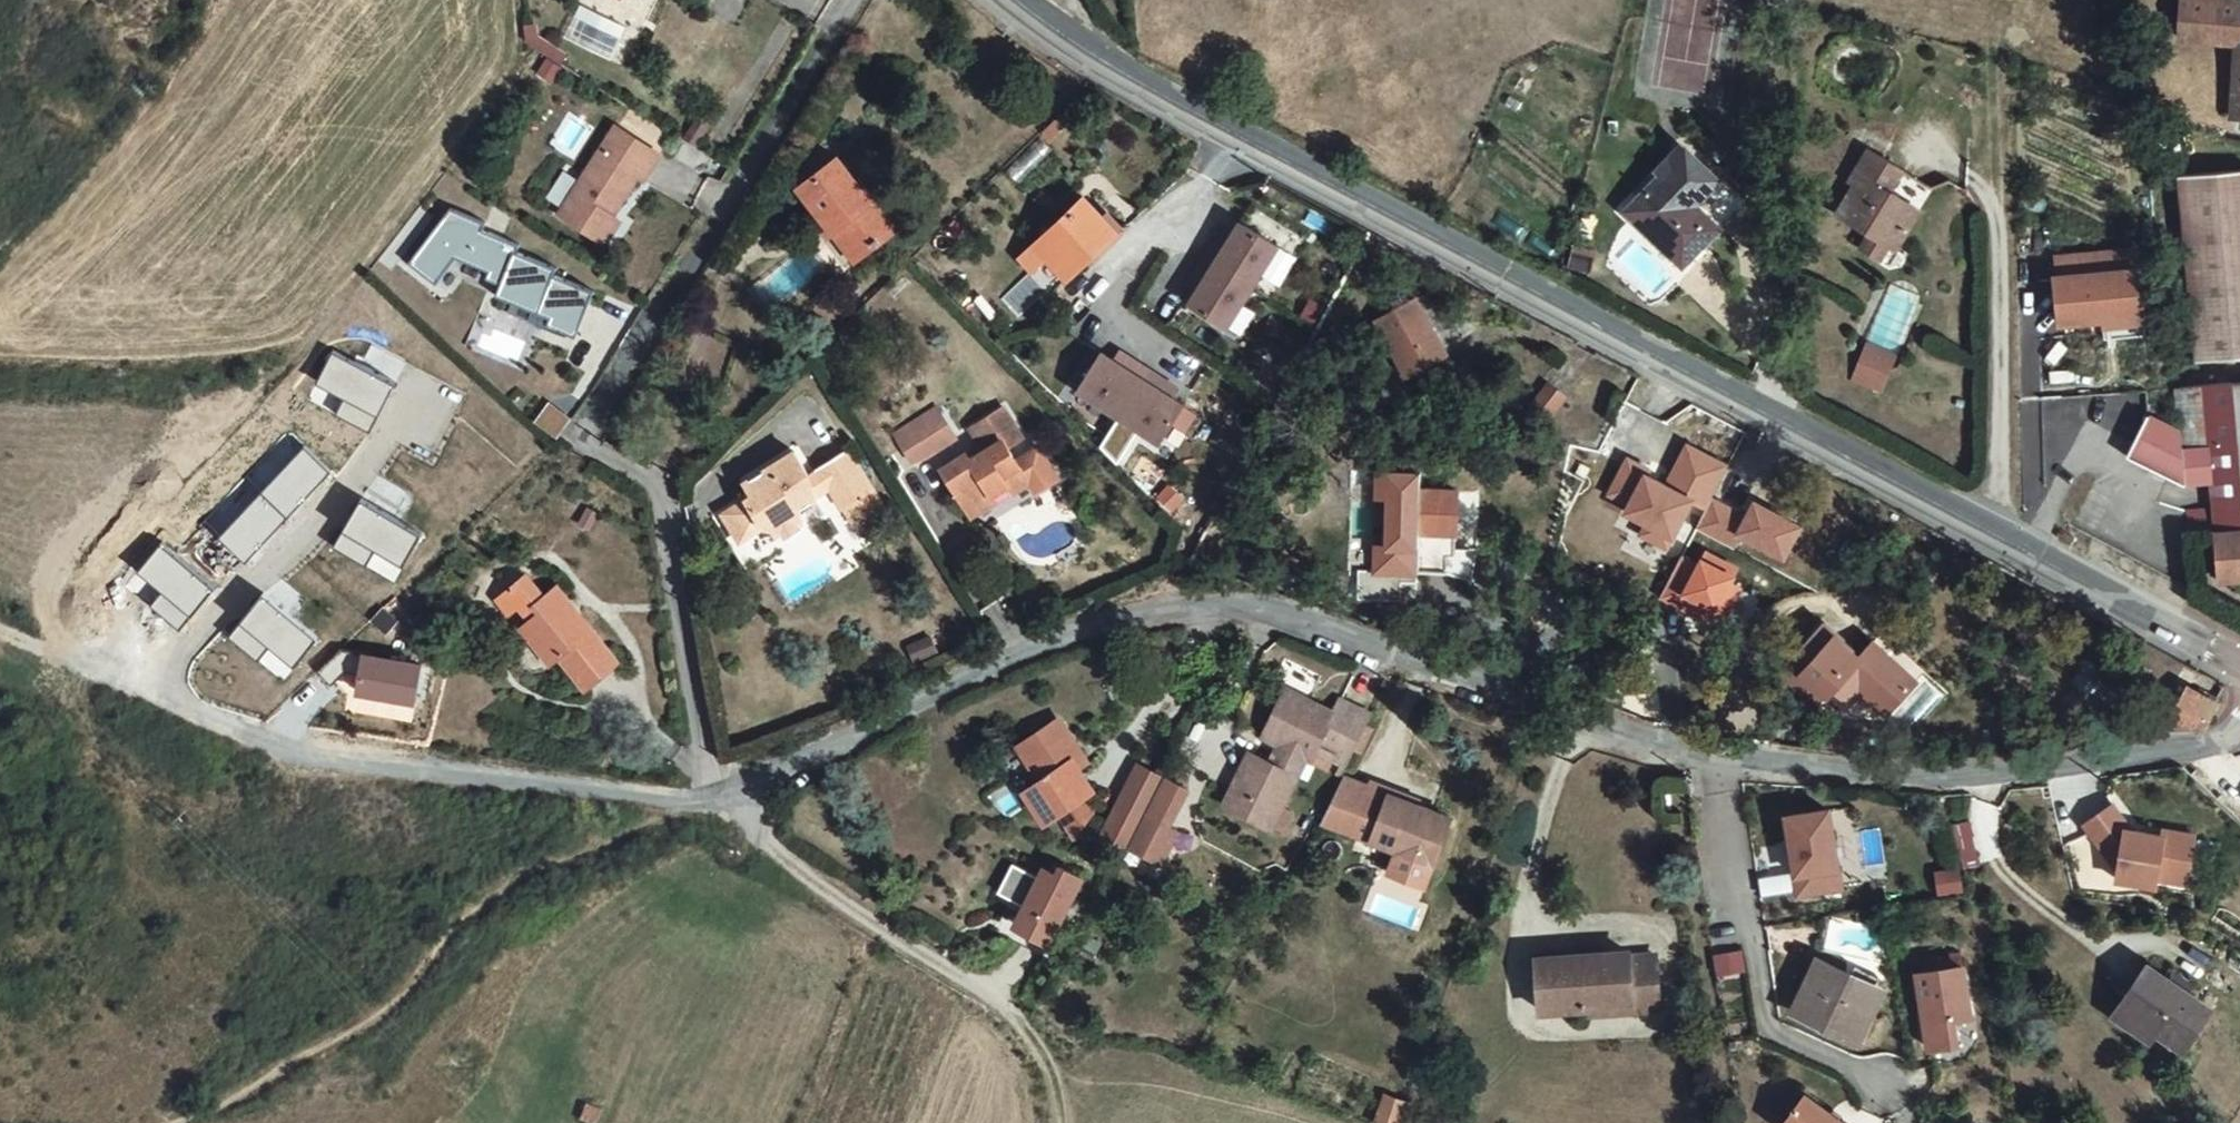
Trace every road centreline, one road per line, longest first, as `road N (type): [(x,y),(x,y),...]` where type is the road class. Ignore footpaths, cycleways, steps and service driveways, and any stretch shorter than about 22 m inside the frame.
road 1 (secondary): [(2239,663),(1125,74),(1025,0)]
road 2 (residential): [(721,797),(1072,631),(1185,605),(1316,619),(1623,733),(1721,756)]
road 3 (residential): [(413,381),(344,488),(175,655),(151,692),(273,743),(355,766),(721,797)]
road 4 (residential): [(721,797),(699,735),(657,486),(584,440),(852,0)]
road 5 (track): [(672,797),(599,850),(535,876),(473,915),(373,1019),(227,1106),(181,1122)]
road 6 (residential): [(1721,756),(2050,771),(2224,749),(2239,731)]
road 7 (track): [(721,797),(805,870),(1008,1009),(1047,1056),(1063,1122)]
road 8 (residential): [(1721,756),(1766,1029),(1886,1082)]
road 9 (track): [(0,631),(151,692)]

